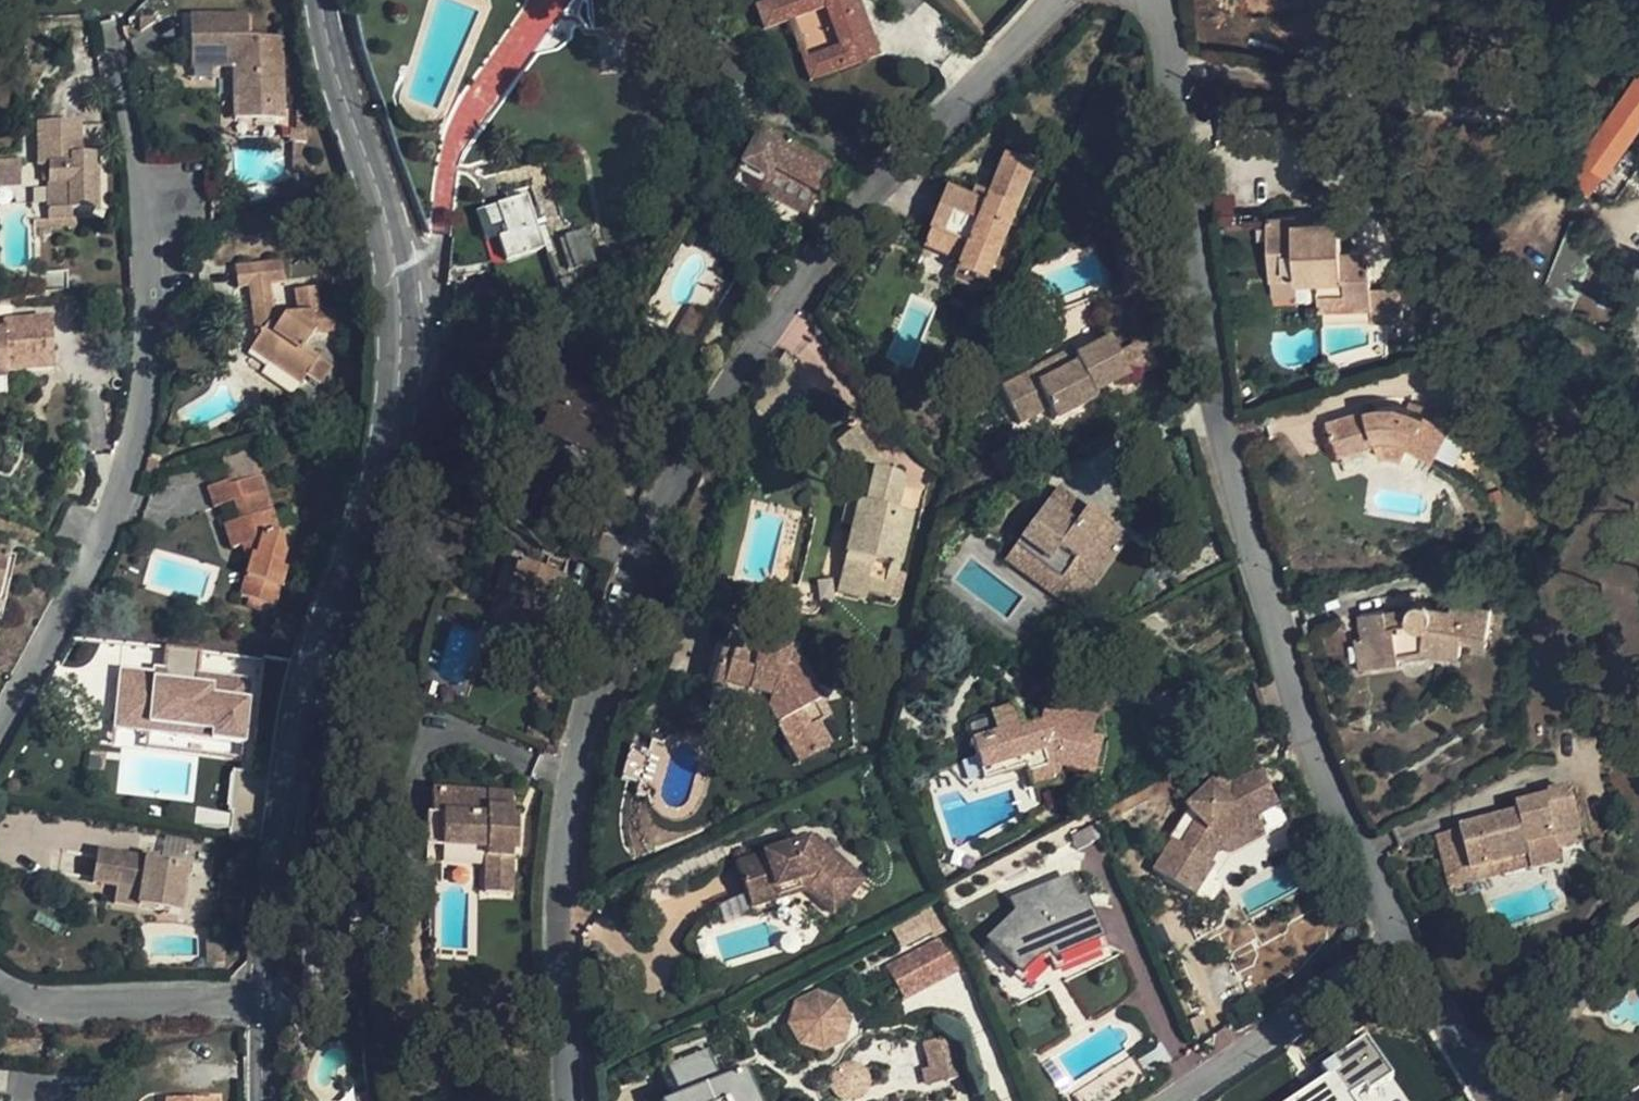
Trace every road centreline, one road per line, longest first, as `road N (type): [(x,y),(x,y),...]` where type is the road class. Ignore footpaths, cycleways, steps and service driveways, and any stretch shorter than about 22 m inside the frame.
road 1 (residential): [(1061,0),(916,148),(721,415),(626,577),(579,750),(560,904),(572,1100)]
road 2 (unclassified): [(260,1003),(300,704),(392,437),(395,243),(321,0)]
road 3 (residential): [(1160,0),(1197,202),(1230,480),(1325,802),(1388,946)]
road 4 (residential): [(0,734),(101,533),(138,425),(153,299),(123,48)]
road 5 (residential): [(1170,1100),(1388,946)]
road 6 (residential): [(260,1003),(60,1005),(0,994)]
road 7 (residential): [(1388,946),(1486,1100)]

